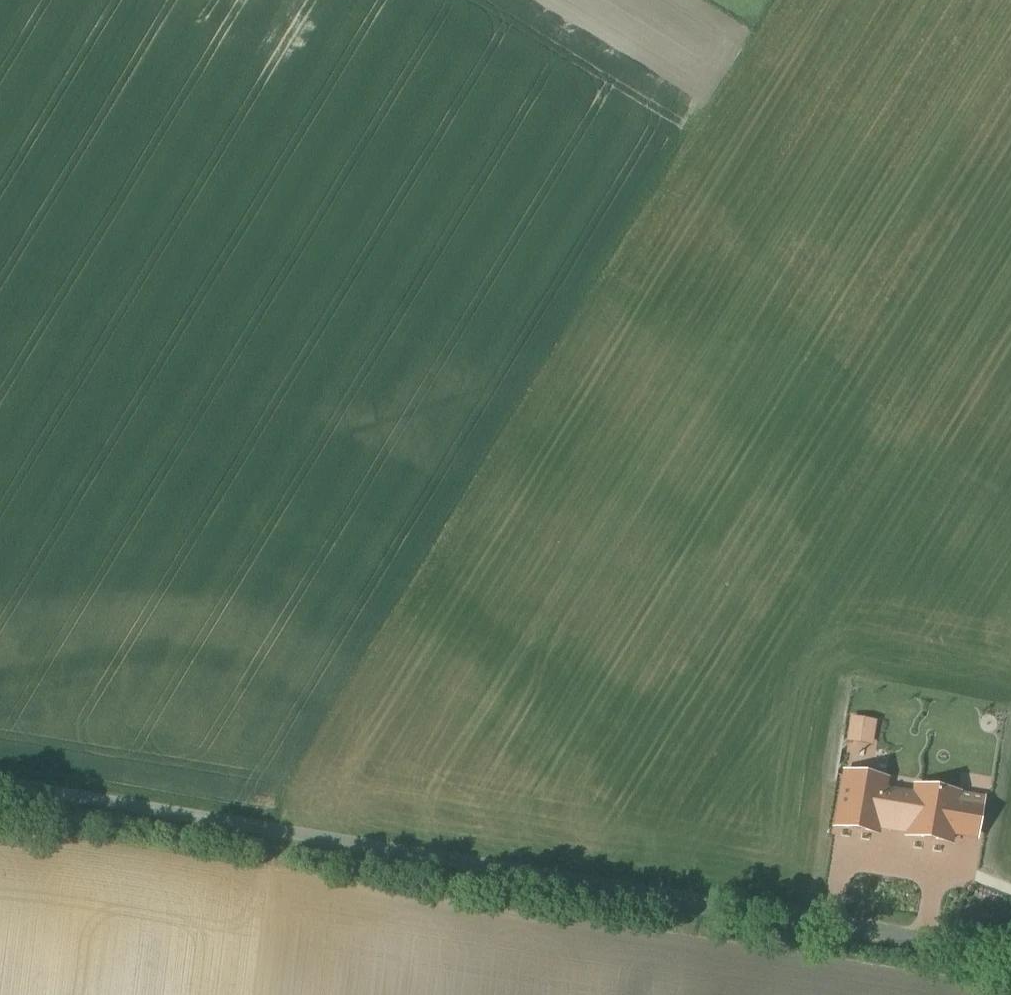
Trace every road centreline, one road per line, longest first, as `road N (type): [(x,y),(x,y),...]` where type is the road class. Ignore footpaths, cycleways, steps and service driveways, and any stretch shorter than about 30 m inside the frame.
road 1 (unclassified): [(0,793),(1010,965)]

